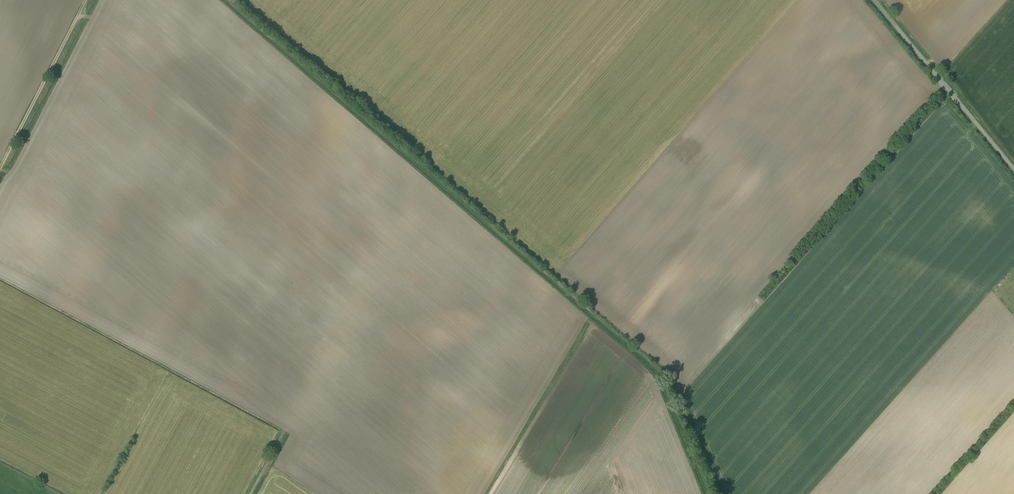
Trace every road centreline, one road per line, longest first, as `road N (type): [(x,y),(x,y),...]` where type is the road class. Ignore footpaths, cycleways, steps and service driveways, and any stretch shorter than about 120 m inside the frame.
road 1 (unclassified): [(876,0),(1013,166)]
road 2 (track): [(0,166),(86,0)]

